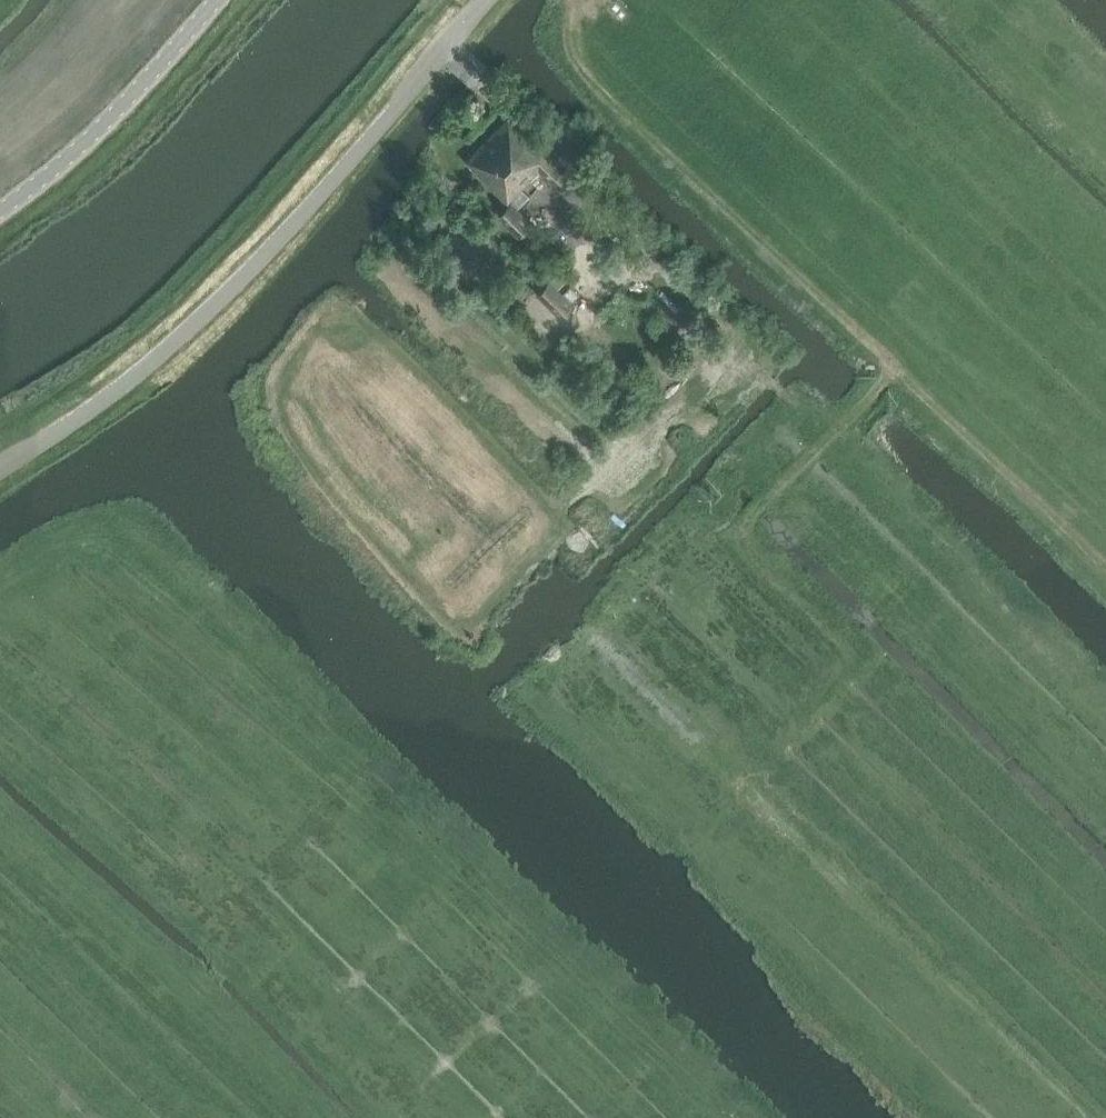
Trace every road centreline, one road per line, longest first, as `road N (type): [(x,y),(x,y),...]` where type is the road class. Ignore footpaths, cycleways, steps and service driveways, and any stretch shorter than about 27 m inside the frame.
road 1 (track): [(1105,563),(888,365),(577,50),(581,0)]
road 2 (tertiary): [(0,471),(142,382),(296,228),(490,0)]
road 3 (unclassified): [(0,217),(101,134),(225,0)]

